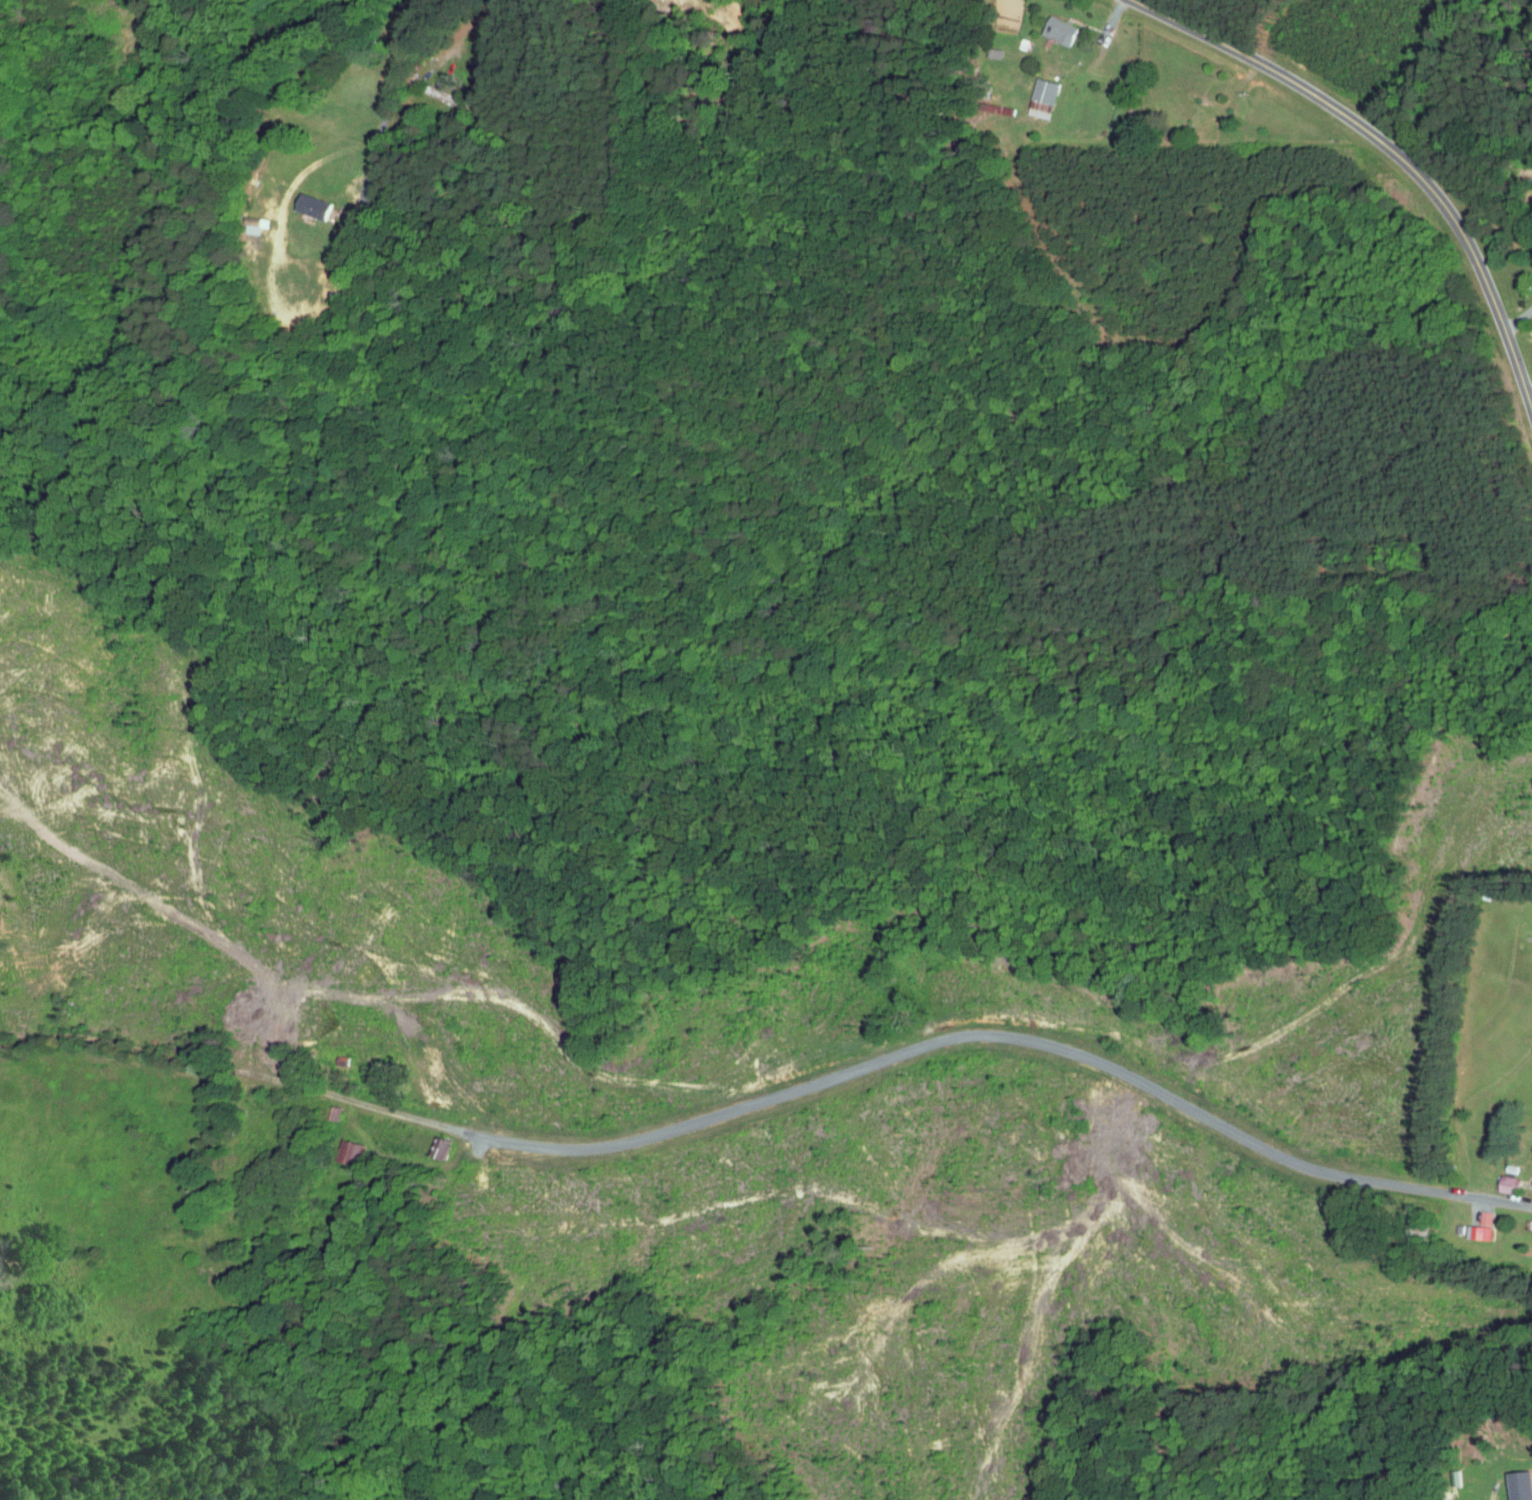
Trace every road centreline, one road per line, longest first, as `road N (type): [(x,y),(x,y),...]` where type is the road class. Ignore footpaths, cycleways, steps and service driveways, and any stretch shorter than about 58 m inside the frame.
road 1 (residential): [(290,1085),(535,1144),(619,1143),(954,1037),(1033,1041),(1111,1067),(1259,1144),(1333,1172),(1531,1205)]
road 2 (residential): [(1126,0),(1269,69),(1402,161),(1477,262),(1531,427)]

